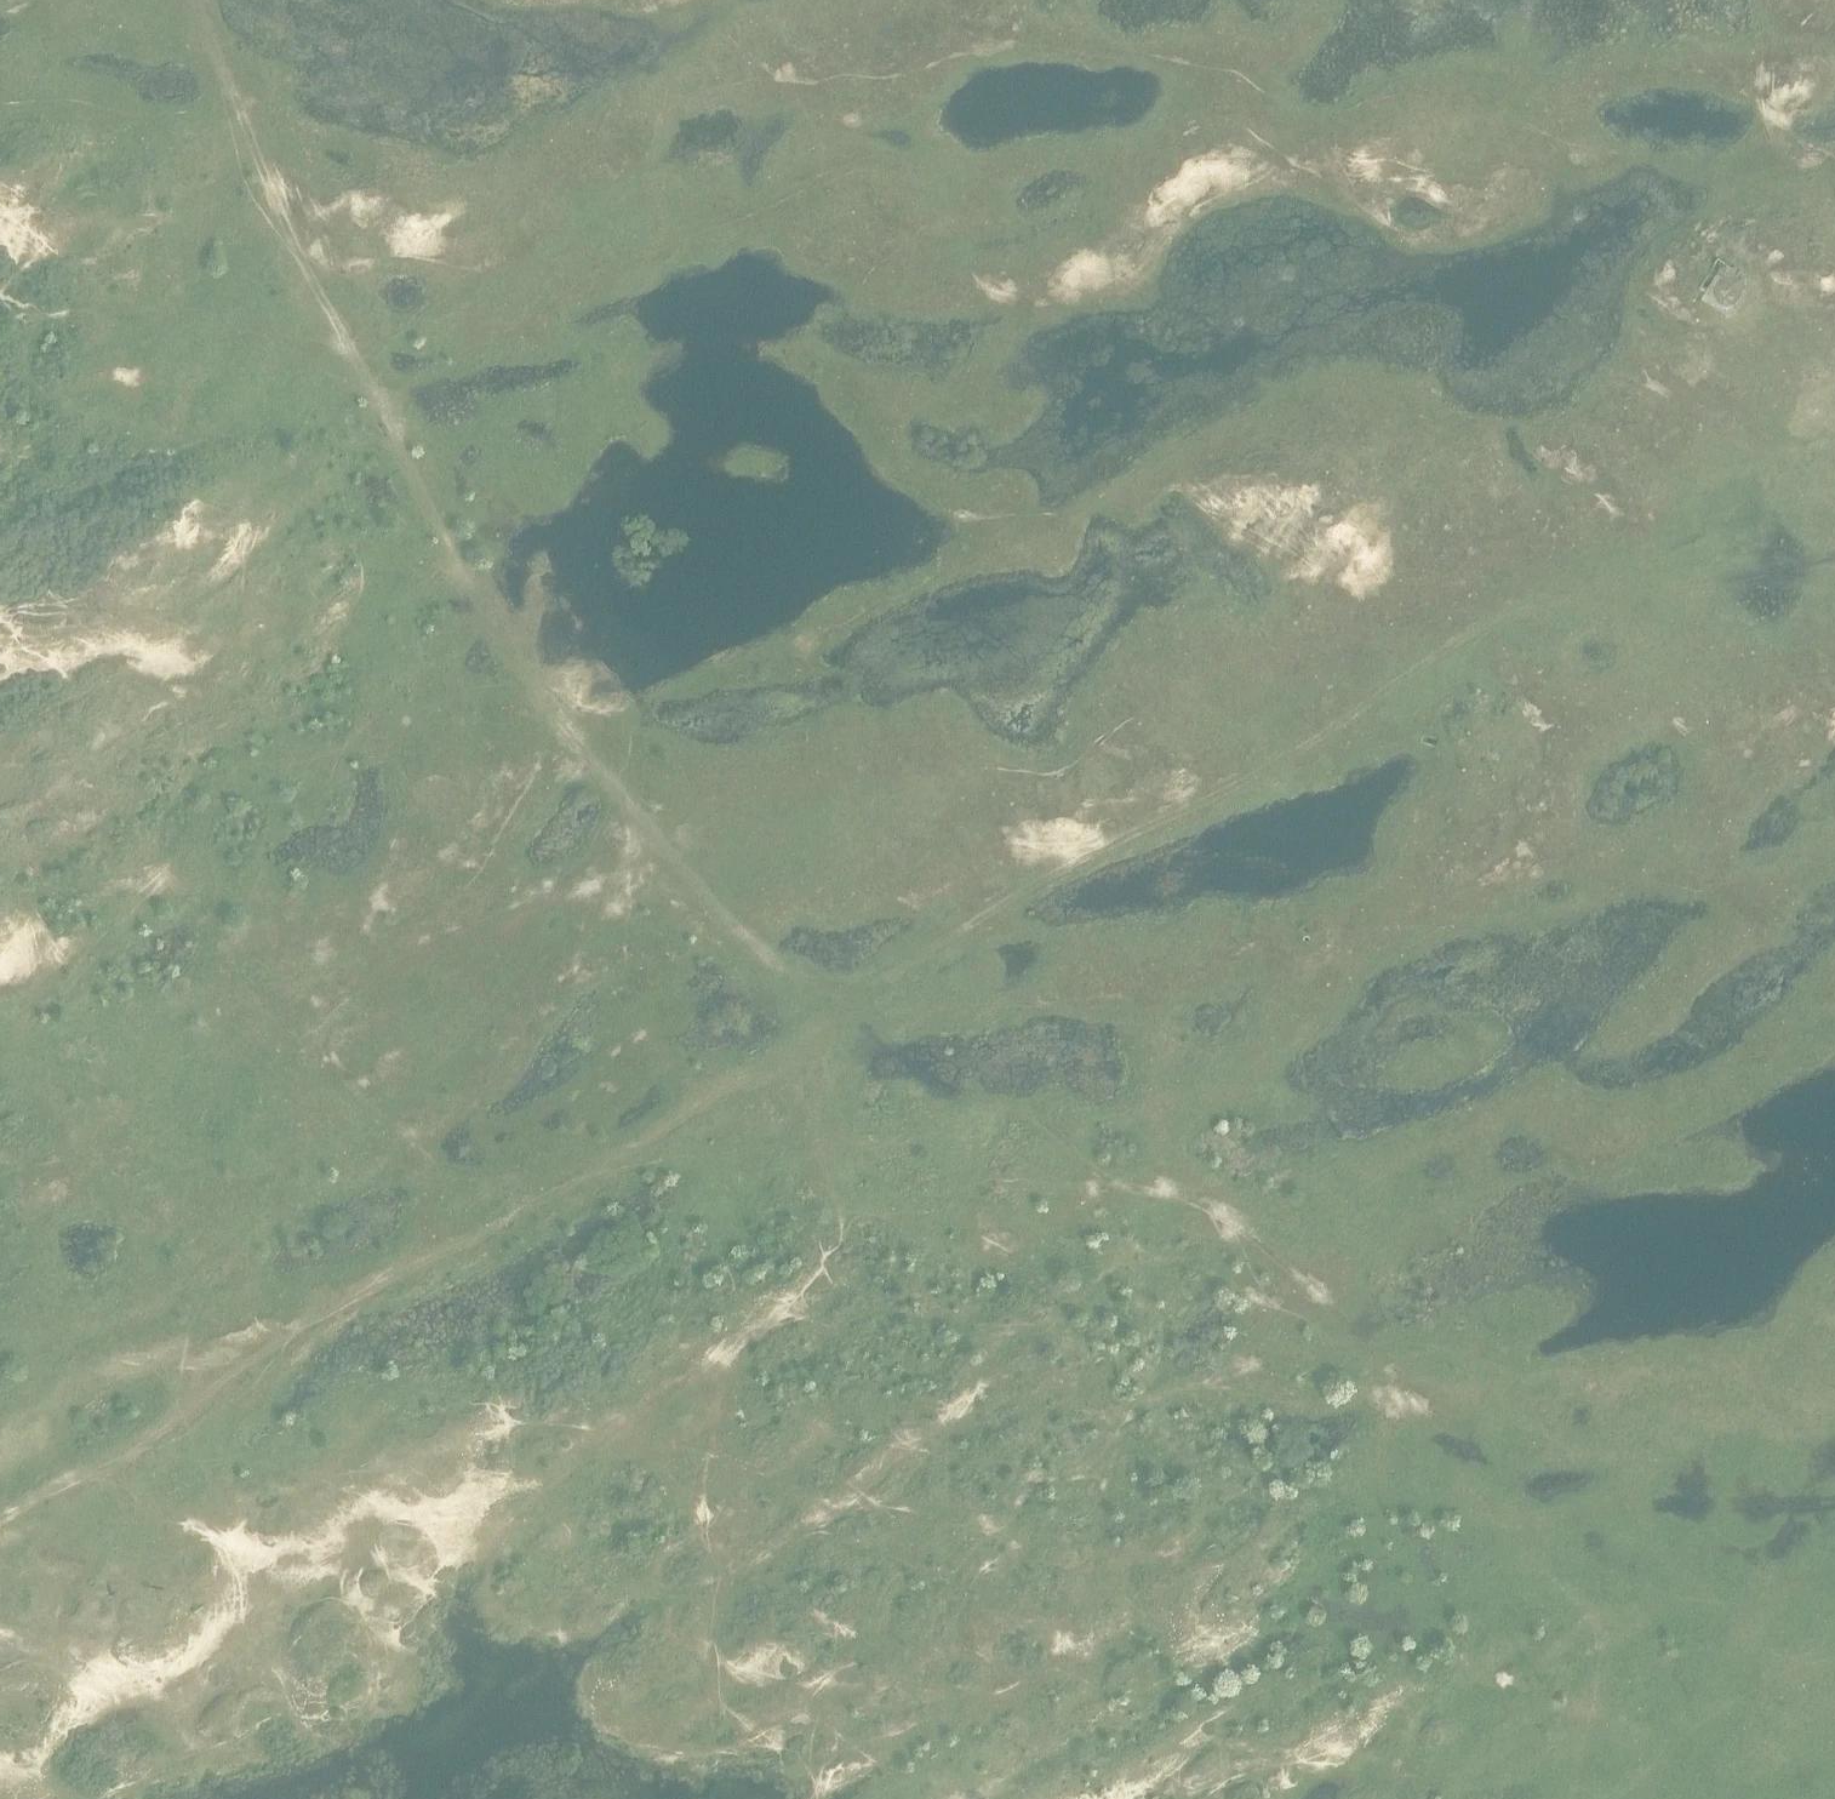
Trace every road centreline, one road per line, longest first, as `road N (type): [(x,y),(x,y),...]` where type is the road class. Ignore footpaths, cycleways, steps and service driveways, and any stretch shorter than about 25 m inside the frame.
road 1 (track): [(0,1524),(148,1431),(333,1298),(850,1006),(1099,842),(1336,733),(1523,610),(1802,549),(1834,532)]
road 2 (track): [(850,1006),(626,810),(393,405),(193,0)]

